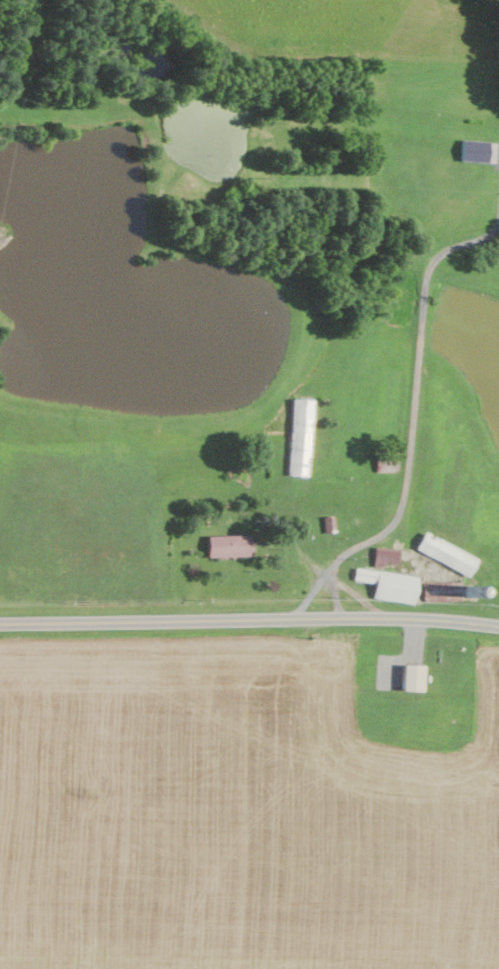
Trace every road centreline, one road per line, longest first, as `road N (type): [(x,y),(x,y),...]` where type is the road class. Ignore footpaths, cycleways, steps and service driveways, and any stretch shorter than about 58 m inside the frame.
road 1 (residential): [(498,627),(388,619),(0,625)]

